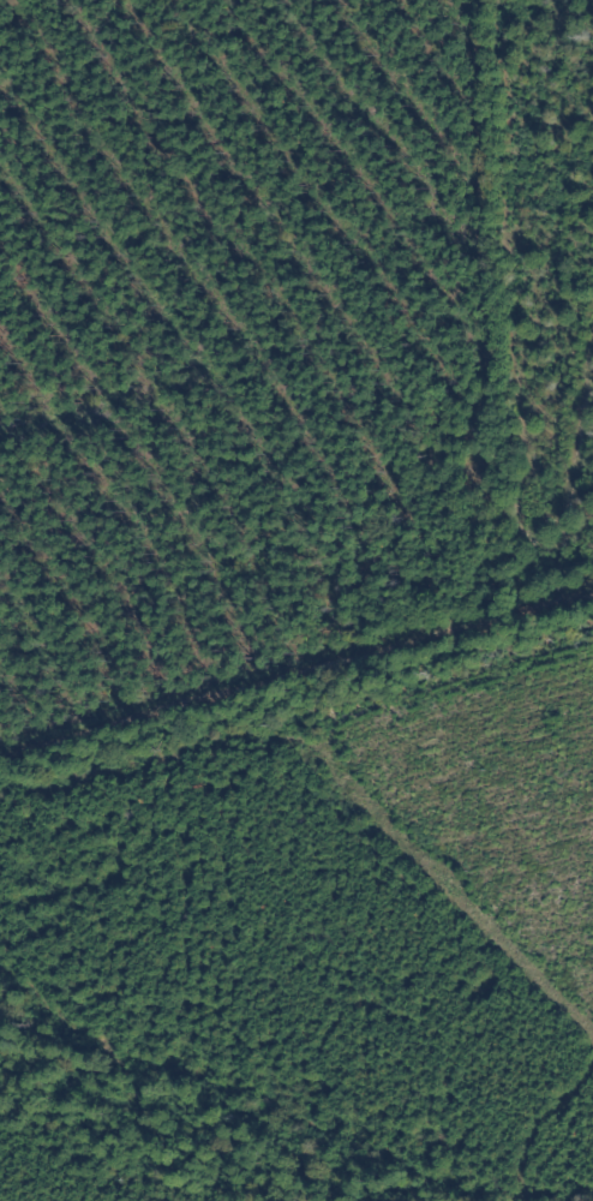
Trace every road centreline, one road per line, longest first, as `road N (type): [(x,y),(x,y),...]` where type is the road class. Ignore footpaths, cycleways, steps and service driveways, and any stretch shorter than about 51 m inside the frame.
road 1 (residential): [(544,644),(501,0)]
road 2 (residential): [(0,800),(592,629)]

